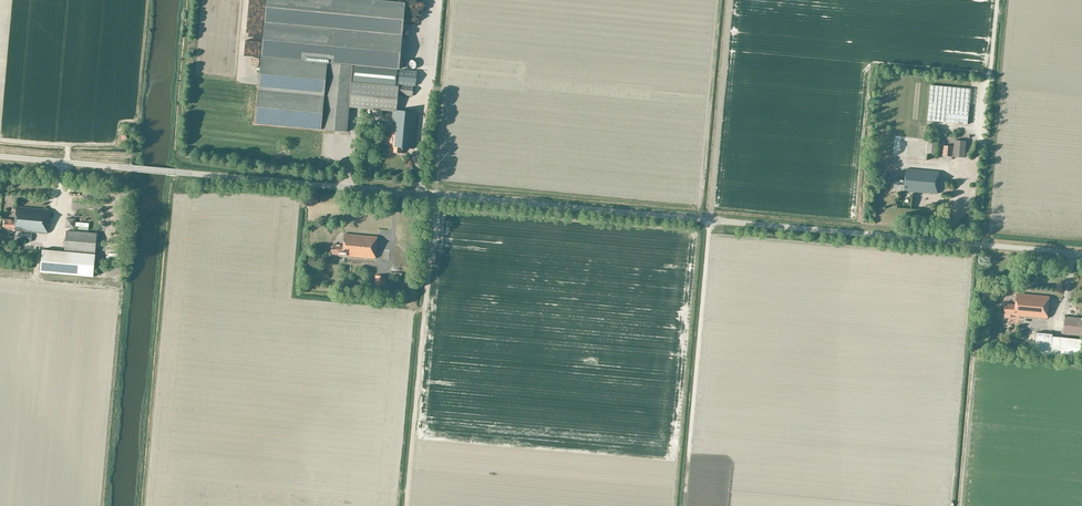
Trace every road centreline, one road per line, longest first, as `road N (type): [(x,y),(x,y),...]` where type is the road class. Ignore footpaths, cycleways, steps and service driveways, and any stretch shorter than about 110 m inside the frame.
road 1 (unclassified): [(1081,256),(0,156)]

